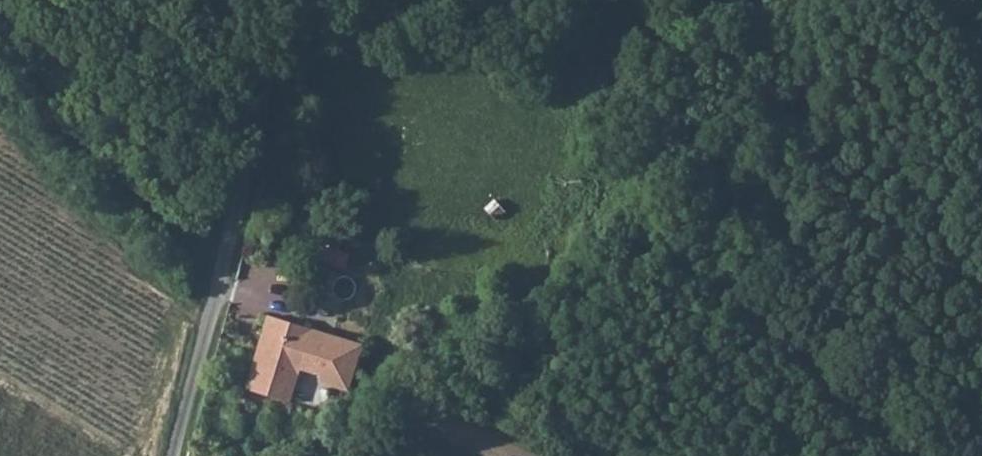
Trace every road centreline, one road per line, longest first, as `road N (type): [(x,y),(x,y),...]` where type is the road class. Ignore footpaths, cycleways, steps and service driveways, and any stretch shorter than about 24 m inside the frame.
road 1 (unclassified): [(167,455),(287,0)]

